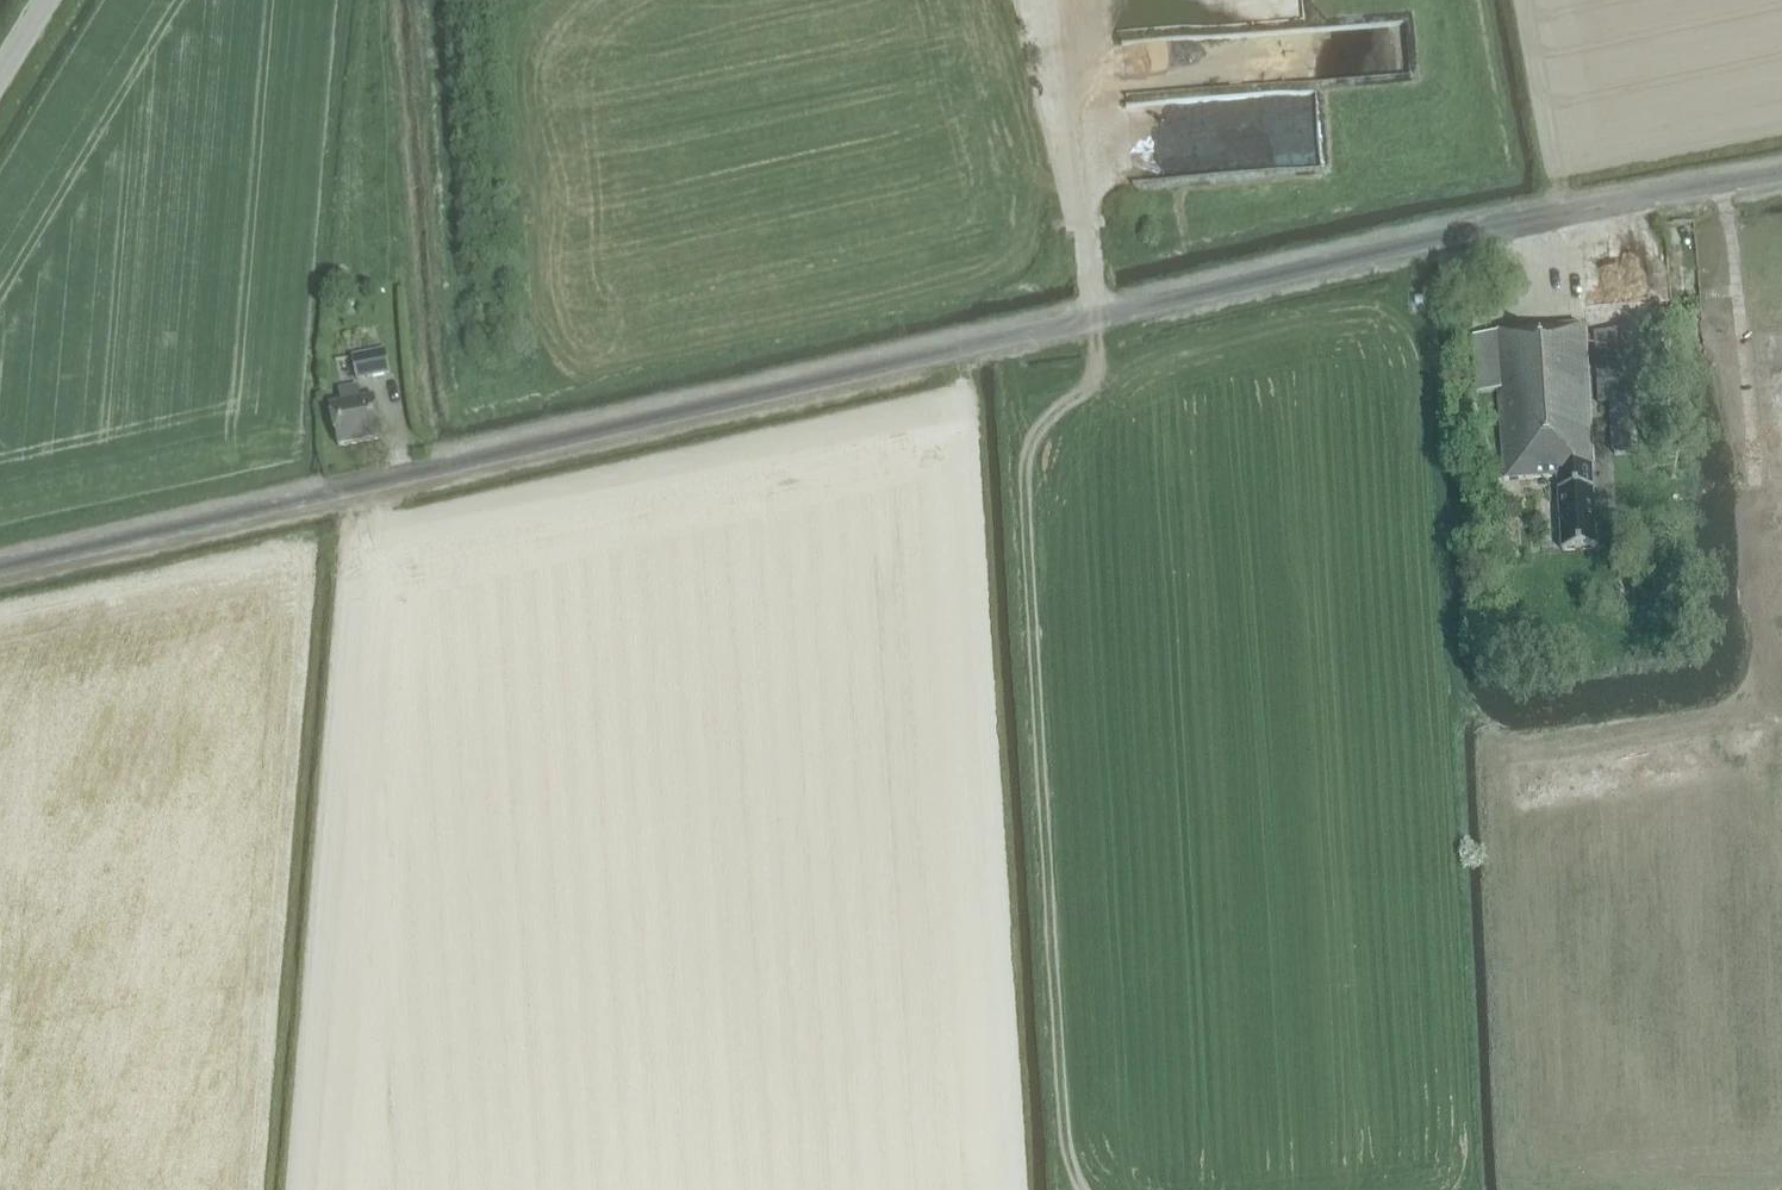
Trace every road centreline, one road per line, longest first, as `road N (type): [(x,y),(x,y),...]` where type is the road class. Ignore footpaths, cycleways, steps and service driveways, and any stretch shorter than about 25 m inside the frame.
road 1 (unclassified): [(1781,171),(1400,245),(0,565)]

